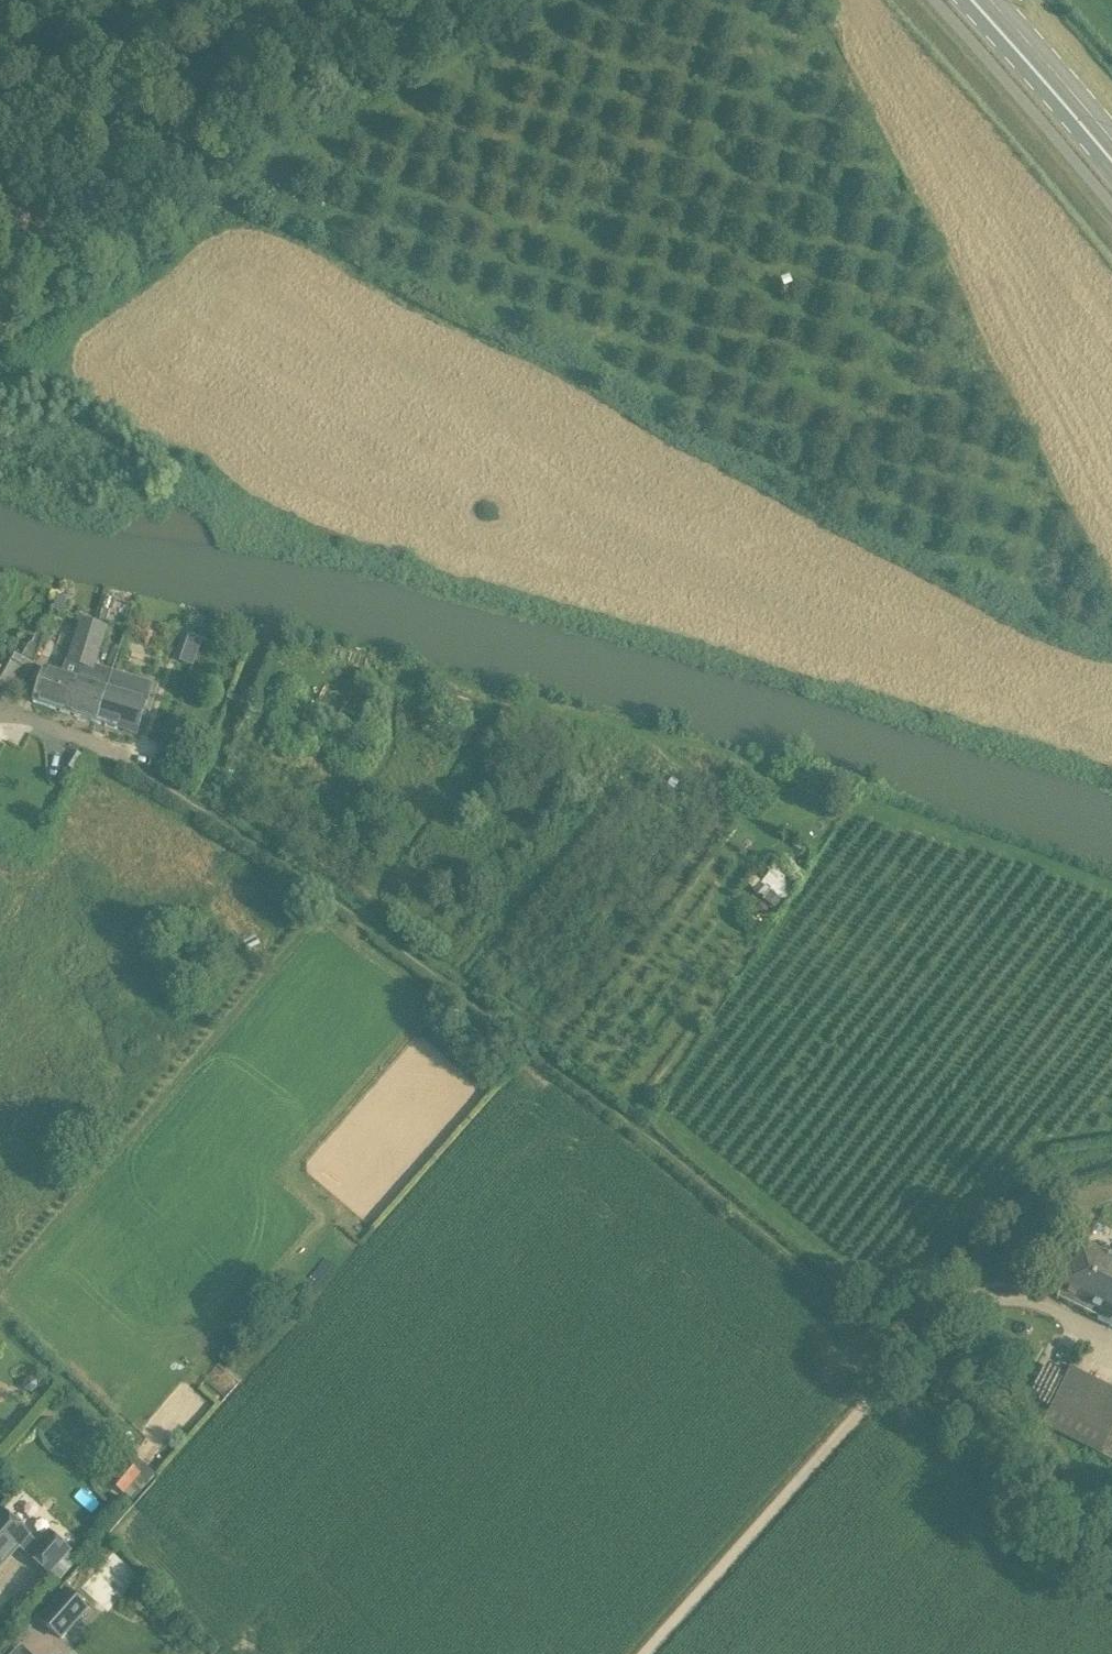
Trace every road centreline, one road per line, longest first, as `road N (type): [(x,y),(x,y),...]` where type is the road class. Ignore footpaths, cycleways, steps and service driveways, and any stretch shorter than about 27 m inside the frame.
road 1 (track): [(1111,1342),(1028,1299),(986,1301),(942,1322),(643,1653)]
road 2 (primary): [(1111,168),(963,0)]
road 3 (track): [(103,751),(32,887),(0,929)]
road 4 (track): [(0,105),(185,183)]
road 5 (residential): [(130,763),(35,721),(0,717)]

